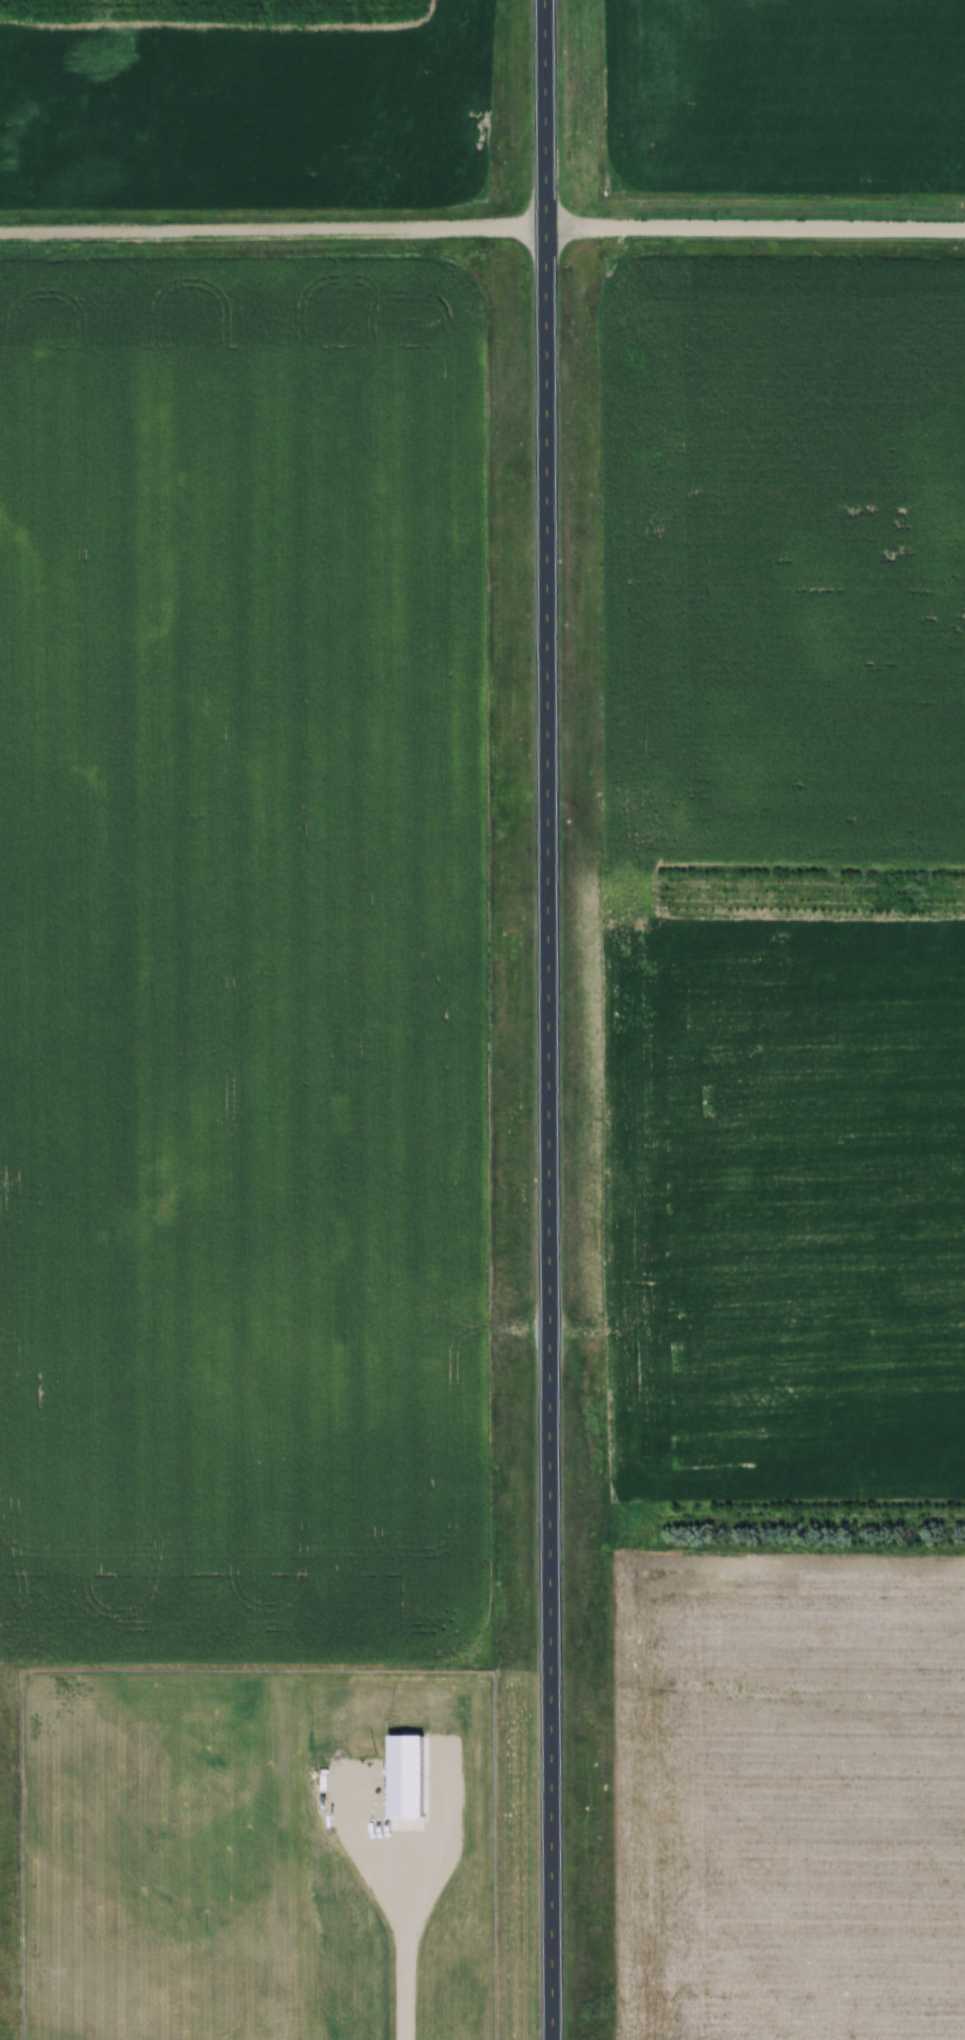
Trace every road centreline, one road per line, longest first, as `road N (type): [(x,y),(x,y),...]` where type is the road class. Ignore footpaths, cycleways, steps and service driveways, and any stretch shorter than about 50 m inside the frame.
road 1 (secondary): [(563,2039),(555,0)]
road 2 (residential): [(964,219),(556,216),(0,231)]

